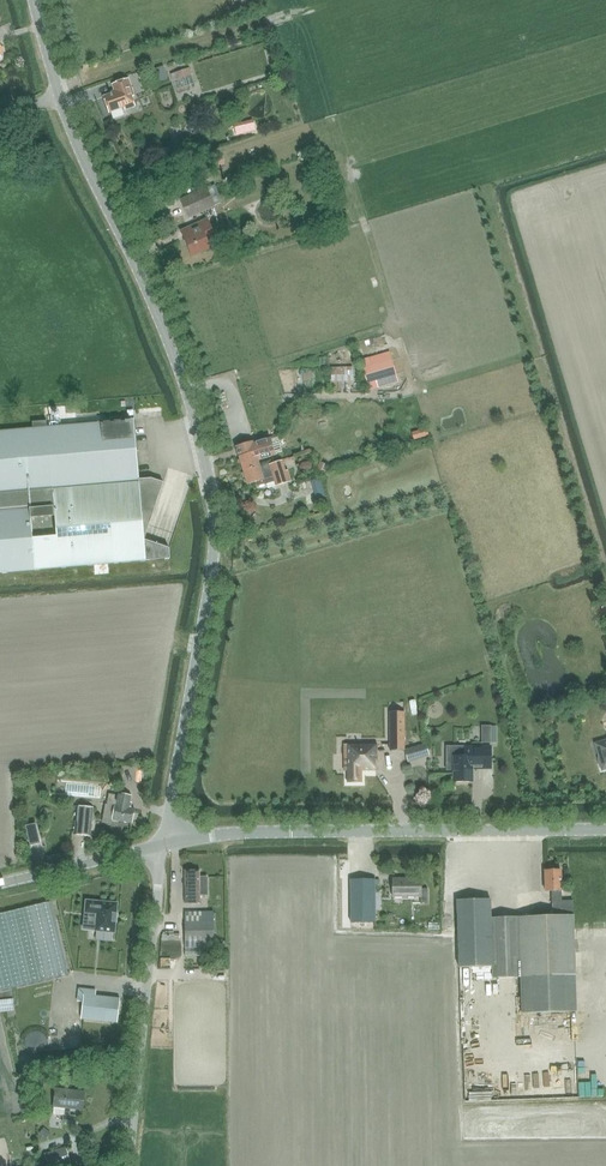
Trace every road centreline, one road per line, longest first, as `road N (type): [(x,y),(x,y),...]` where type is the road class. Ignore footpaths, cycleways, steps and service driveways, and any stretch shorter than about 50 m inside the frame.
road 1 (unclassified): [(164,842),(209,589),(212,488),(163,326),(69,124),(33,0)]
road 2 (unclassified): [(164,842),(294,832),(605,829)]
road 3 (unclassified): [(130,1165),(164,842)]
road 4 (unclassified): [(0,884),(164,842)]

